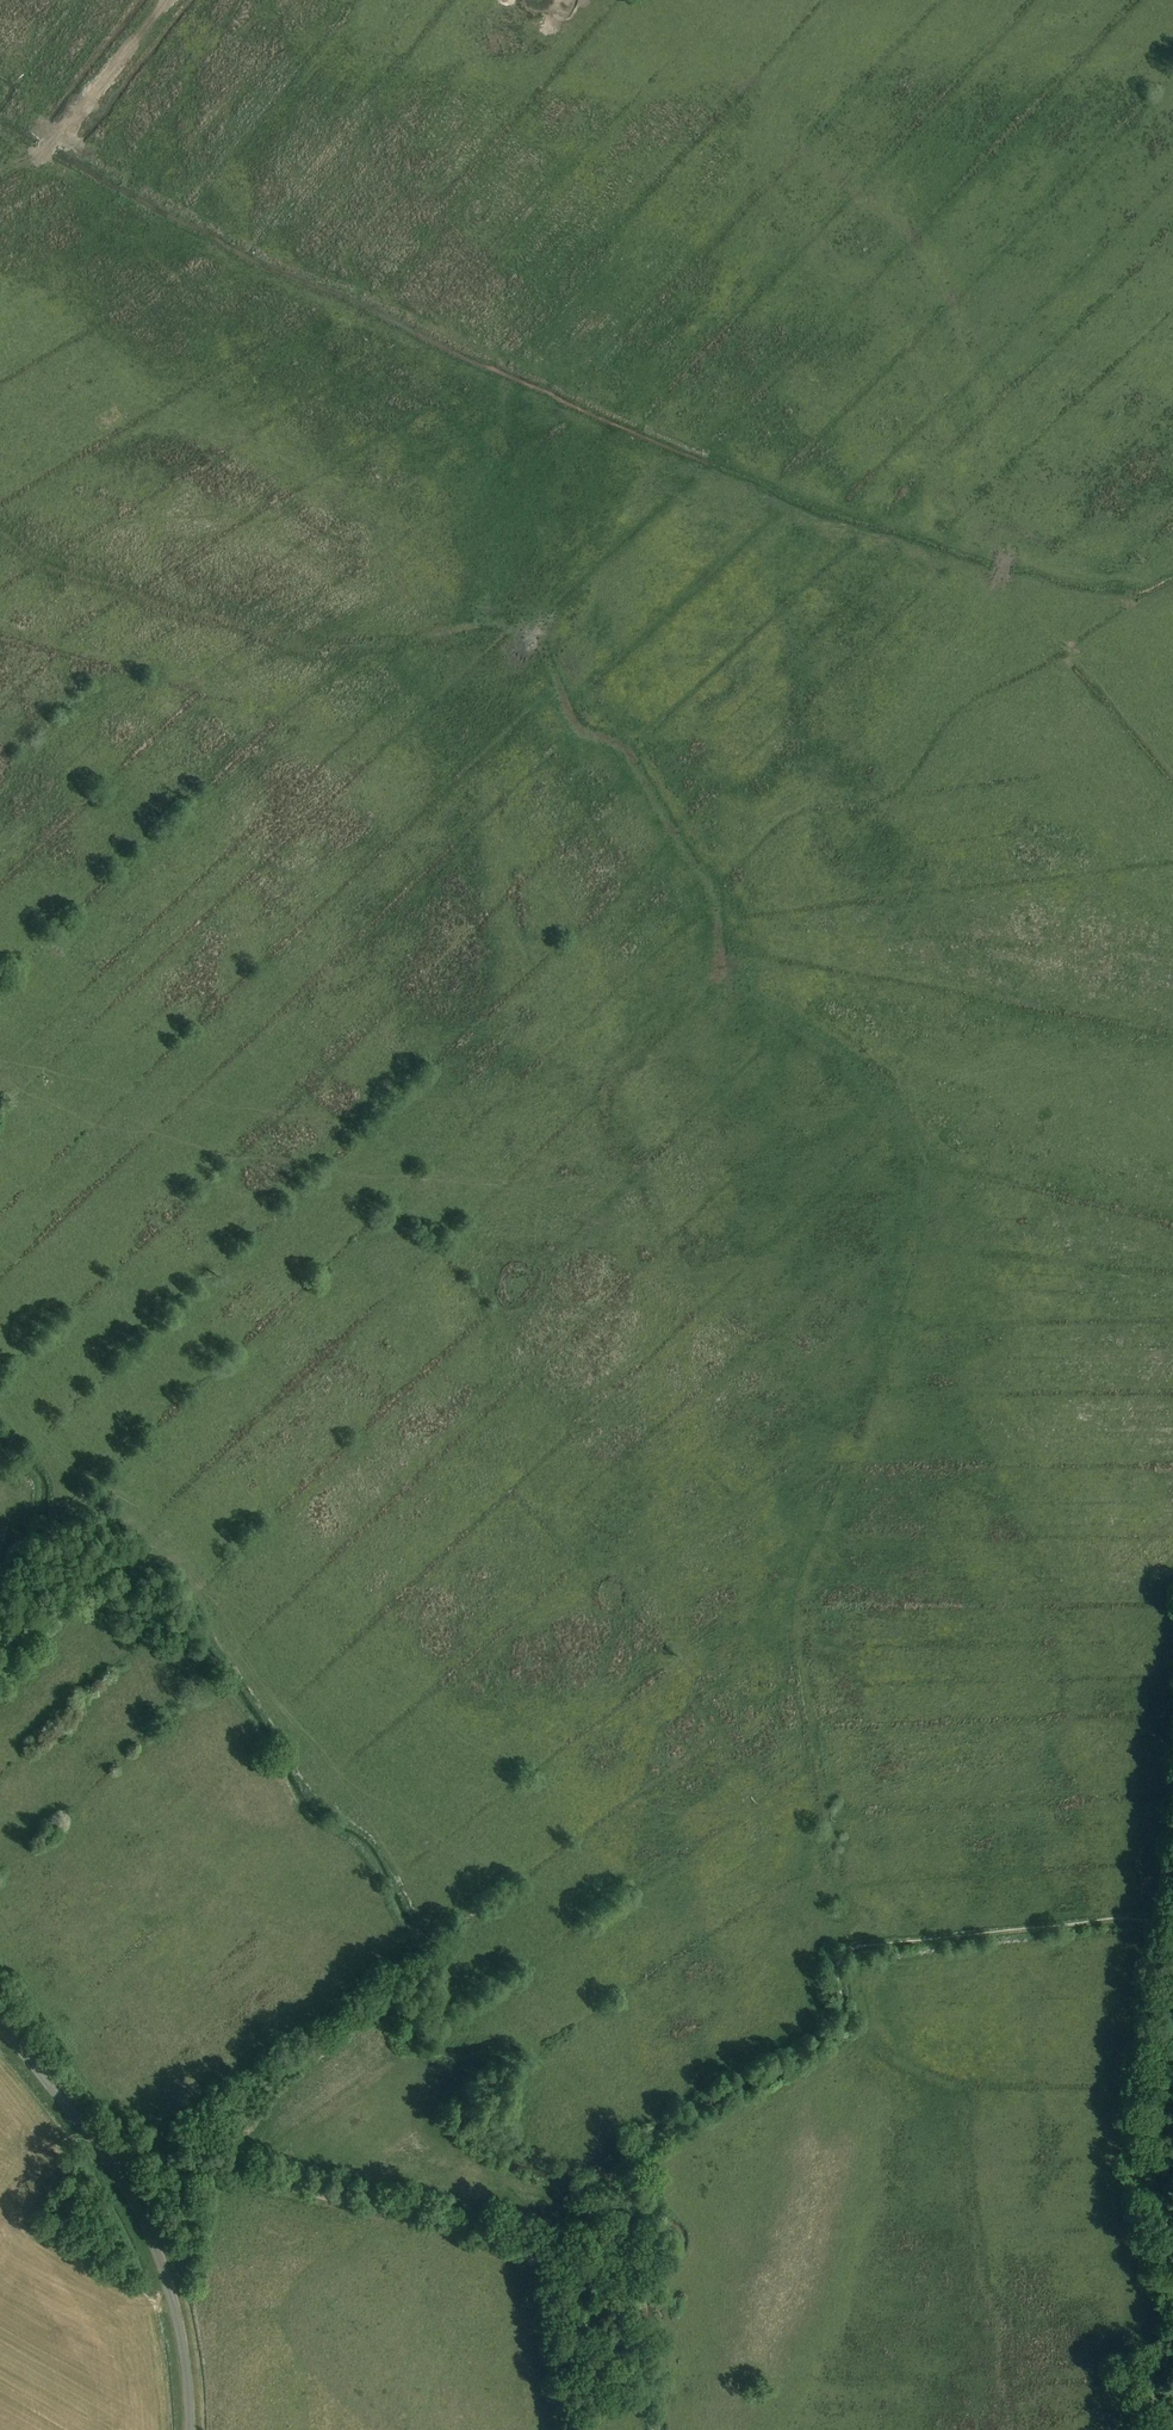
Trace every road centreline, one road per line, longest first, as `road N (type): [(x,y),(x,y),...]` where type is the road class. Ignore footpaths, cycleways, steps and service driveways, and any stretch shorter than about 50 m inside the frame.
road 1 (track): [(106,2159),(129,2153),(260,2181),(463,2236),(564,2274)]
road 2 (unclassified): [(189,2429),(181,2339),(145,2225),(106,2159),(0,2028)]

